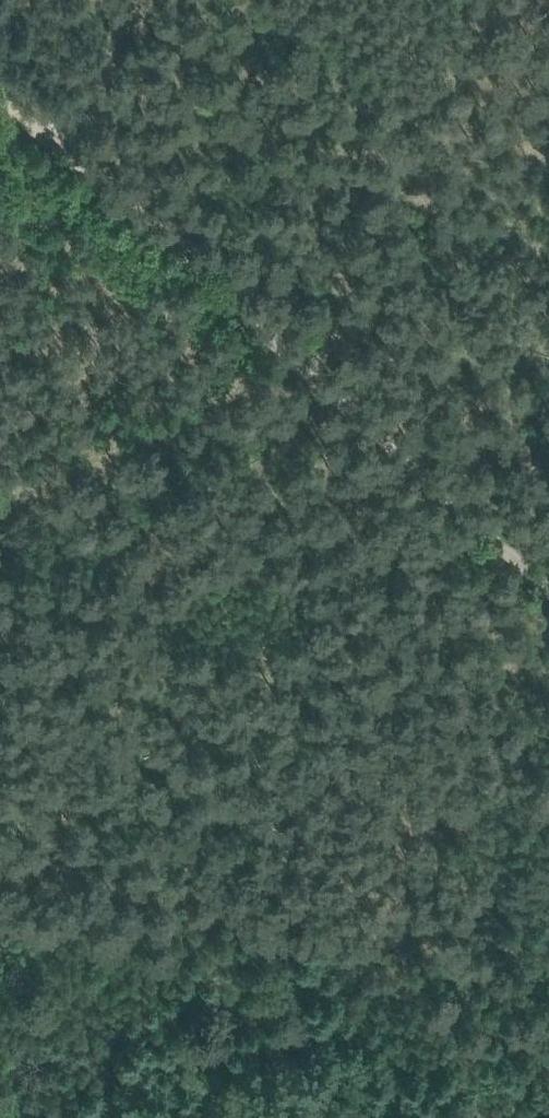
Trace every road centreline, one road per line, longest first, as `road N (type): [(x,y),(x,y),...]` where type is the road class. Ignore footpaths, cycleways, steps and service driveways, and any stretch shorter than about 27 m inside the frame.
road 1 (track): [(548,604),(0,96)]
road 2 (track): [(126,0),(57,149)]

